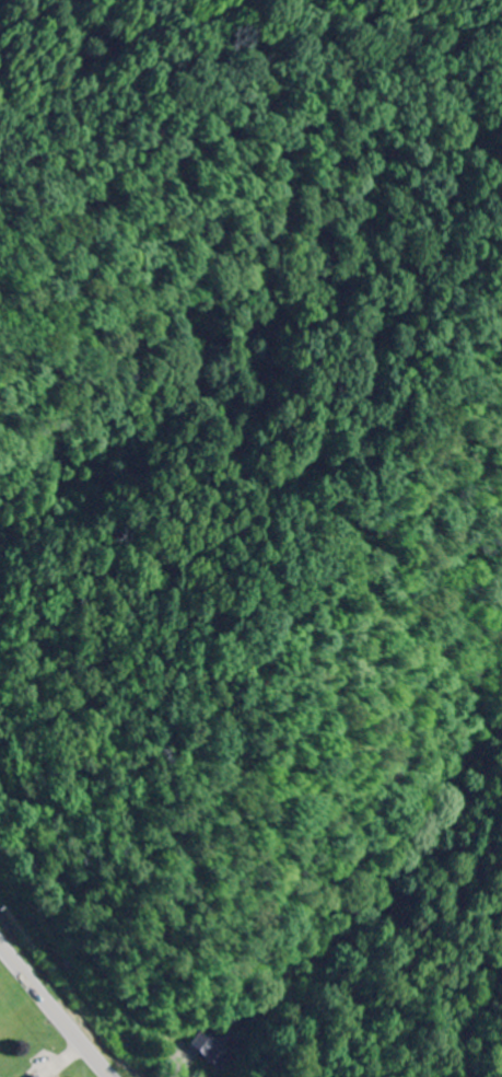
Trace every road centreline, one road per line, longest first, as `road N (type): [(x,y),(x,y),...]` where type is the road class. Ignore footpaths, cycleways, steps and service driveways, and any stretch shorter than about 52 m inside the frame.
road 1 (secondary): [(110,1076),(0,942)]

